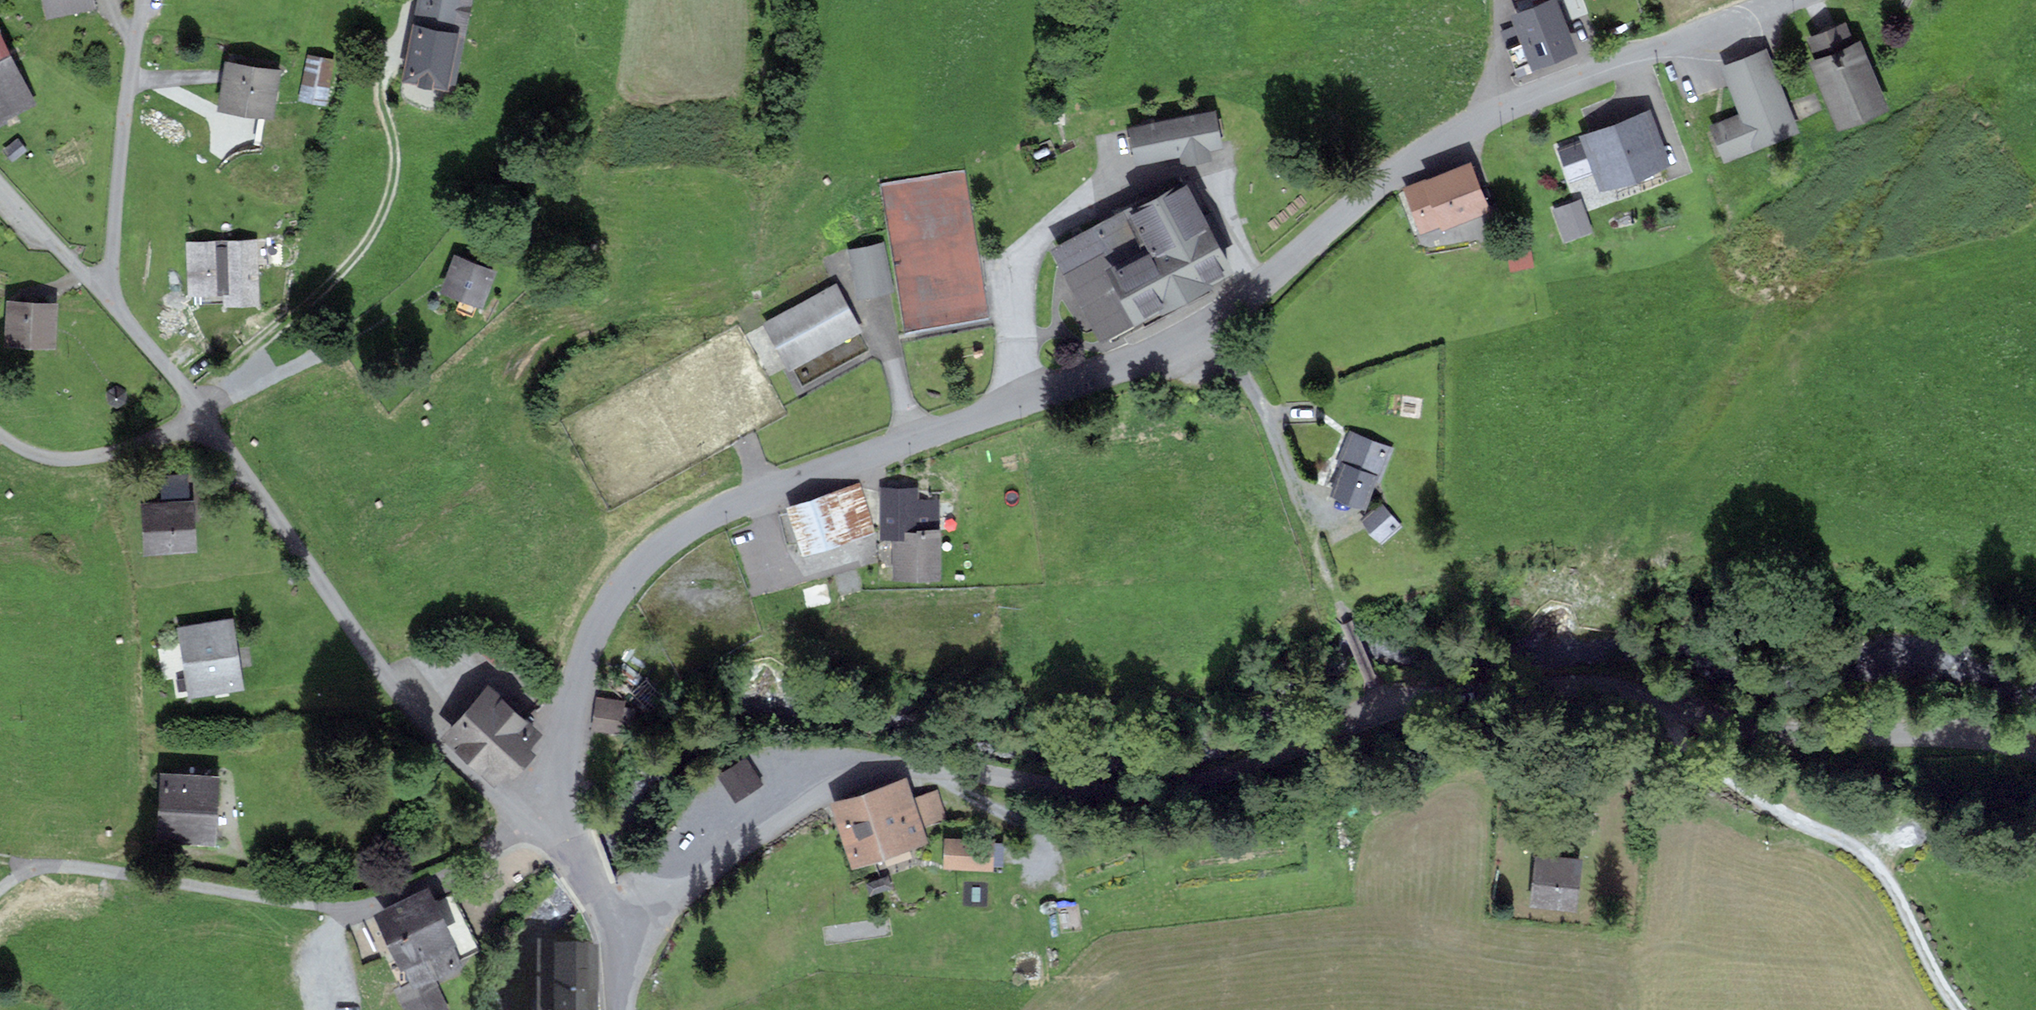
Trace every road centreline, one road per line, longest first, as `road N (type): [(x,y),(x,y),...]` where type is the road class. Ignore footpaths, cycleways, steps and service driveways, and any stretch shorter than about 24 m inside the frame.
road 1 (tertiary): [(557,806),(560,759),(589,644),(632,578),(686,530),(764,494),(1050,395),(1206,329)]
road 2 (unclassified): [(1383,708),(1182,784),(1114,791),(985,773),(871,774),(753,838),(622,940)]
road 3 (tertiary): [(1206,329),(1396,171),(1456,131),(1793,0)]
road 4 (unclassified): [(2035,755),(1951,738),(1785,729),(1649,693),(1593,687),(1516,685),(1383,708)]
road 5 (unclassified): [(525,825),(371,906),(332,909),(109,871),(44,868),(0,891)]
road 6 (residential): [(204,416),(408,708),(525,825)]
road 7 (track): [(1957,1009),(1882,875),(1695,757),(1649,693)]
road 8 (unclassified): [(1206,329),(1265,417),(1383,708)]
road 9 (residential): [(142,0),(109,283)]
road 10 (unclassified): [(204,416),(89,459),(41,457),(0,434)]
road 11 (residential): [(109,283),(118,312),(204,416)]
road 12 (tertiary): [(622,940),(557,806)]
road 13 (residential): [(109,283),(82,274),(0,189)]

